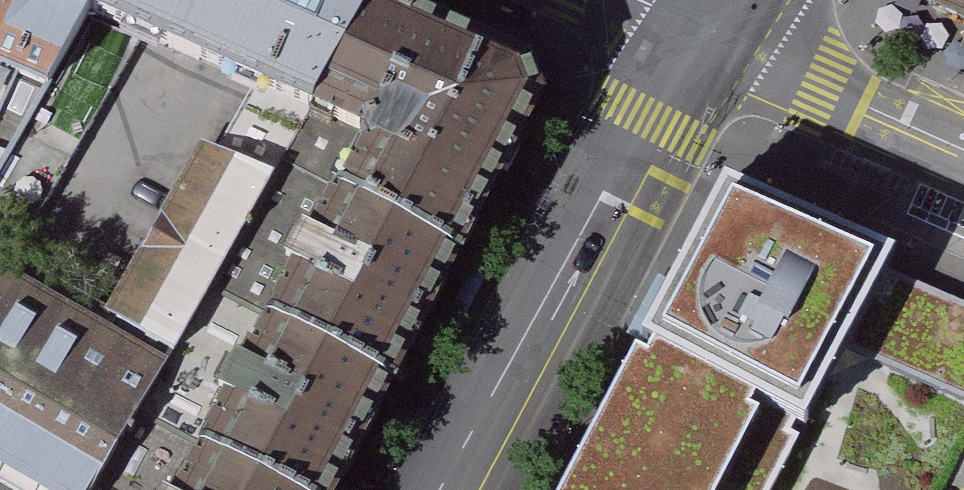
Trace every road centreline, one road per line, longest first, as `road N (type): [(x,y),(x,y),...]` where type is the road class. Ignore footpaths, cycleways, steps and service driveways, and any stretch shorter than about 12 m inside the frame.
road 1 (tertiary): [(442,489),(704,32)]
road 2 (residential): [(963,153),(704,32)]

